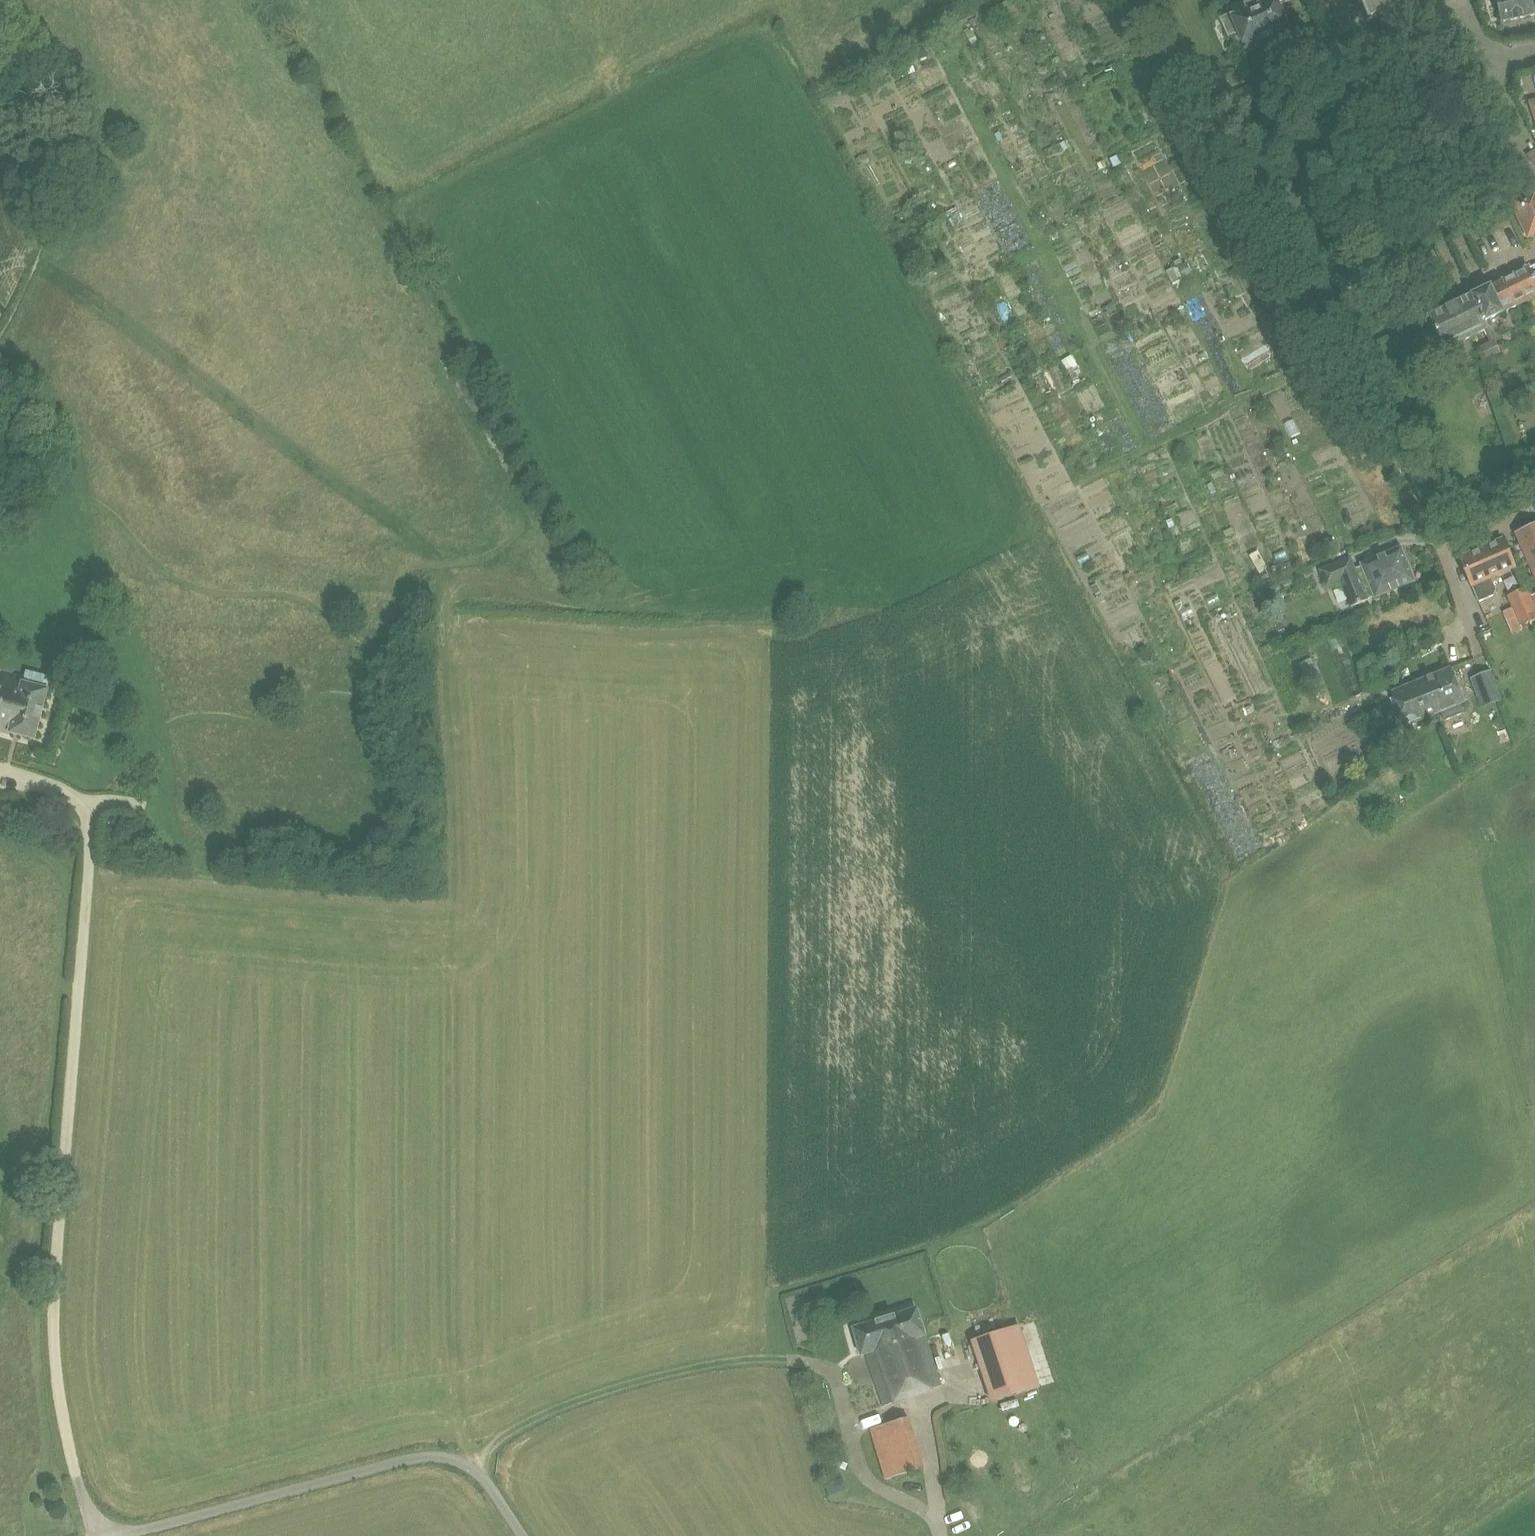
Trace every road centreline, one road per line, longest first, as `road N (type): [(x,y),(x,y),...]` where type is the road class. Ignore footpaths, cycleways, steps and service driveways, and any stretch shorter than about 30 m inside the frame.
road 1 (track): [(100,1535),(60,1398),(56,1240),(92,807),(144,806)]
road 2 (track): [(474,1469),(494,1443),(565,1405),(691,1368),(779,1358),(817,1370),(834,1392),(862,1474),(880,1488),(930,1498)]
road 3 (track): [(1443,553),(1199,99)]
road 4 (unclassified): [(114,1535),(430,1455),(474,1469),(524,1535)]
road 5 (residential): [(1335,342),(1534,250)]

